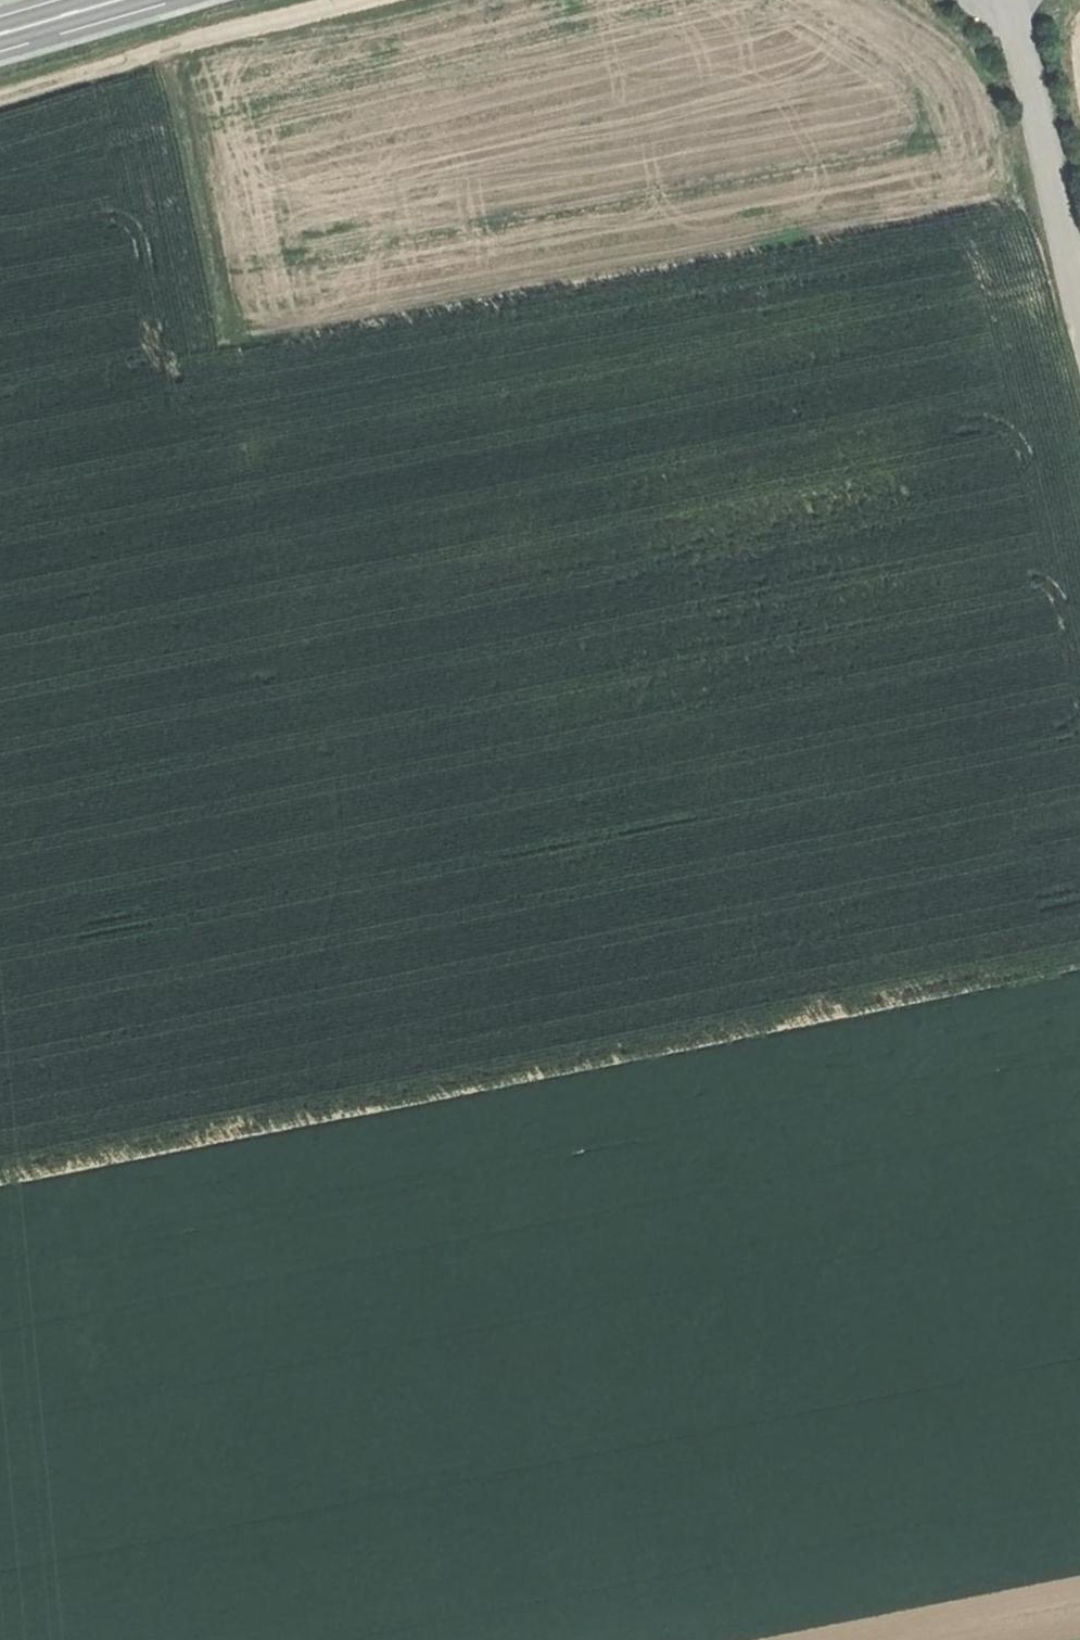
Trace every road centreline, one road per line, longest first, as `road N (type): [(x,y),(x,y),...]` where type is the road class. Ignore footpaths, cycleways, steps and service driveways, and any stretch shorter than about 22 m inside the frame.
road 1 (track): [(349,0),(0,94)]
road 2 (track): [(1009,0),(1079,310)]

